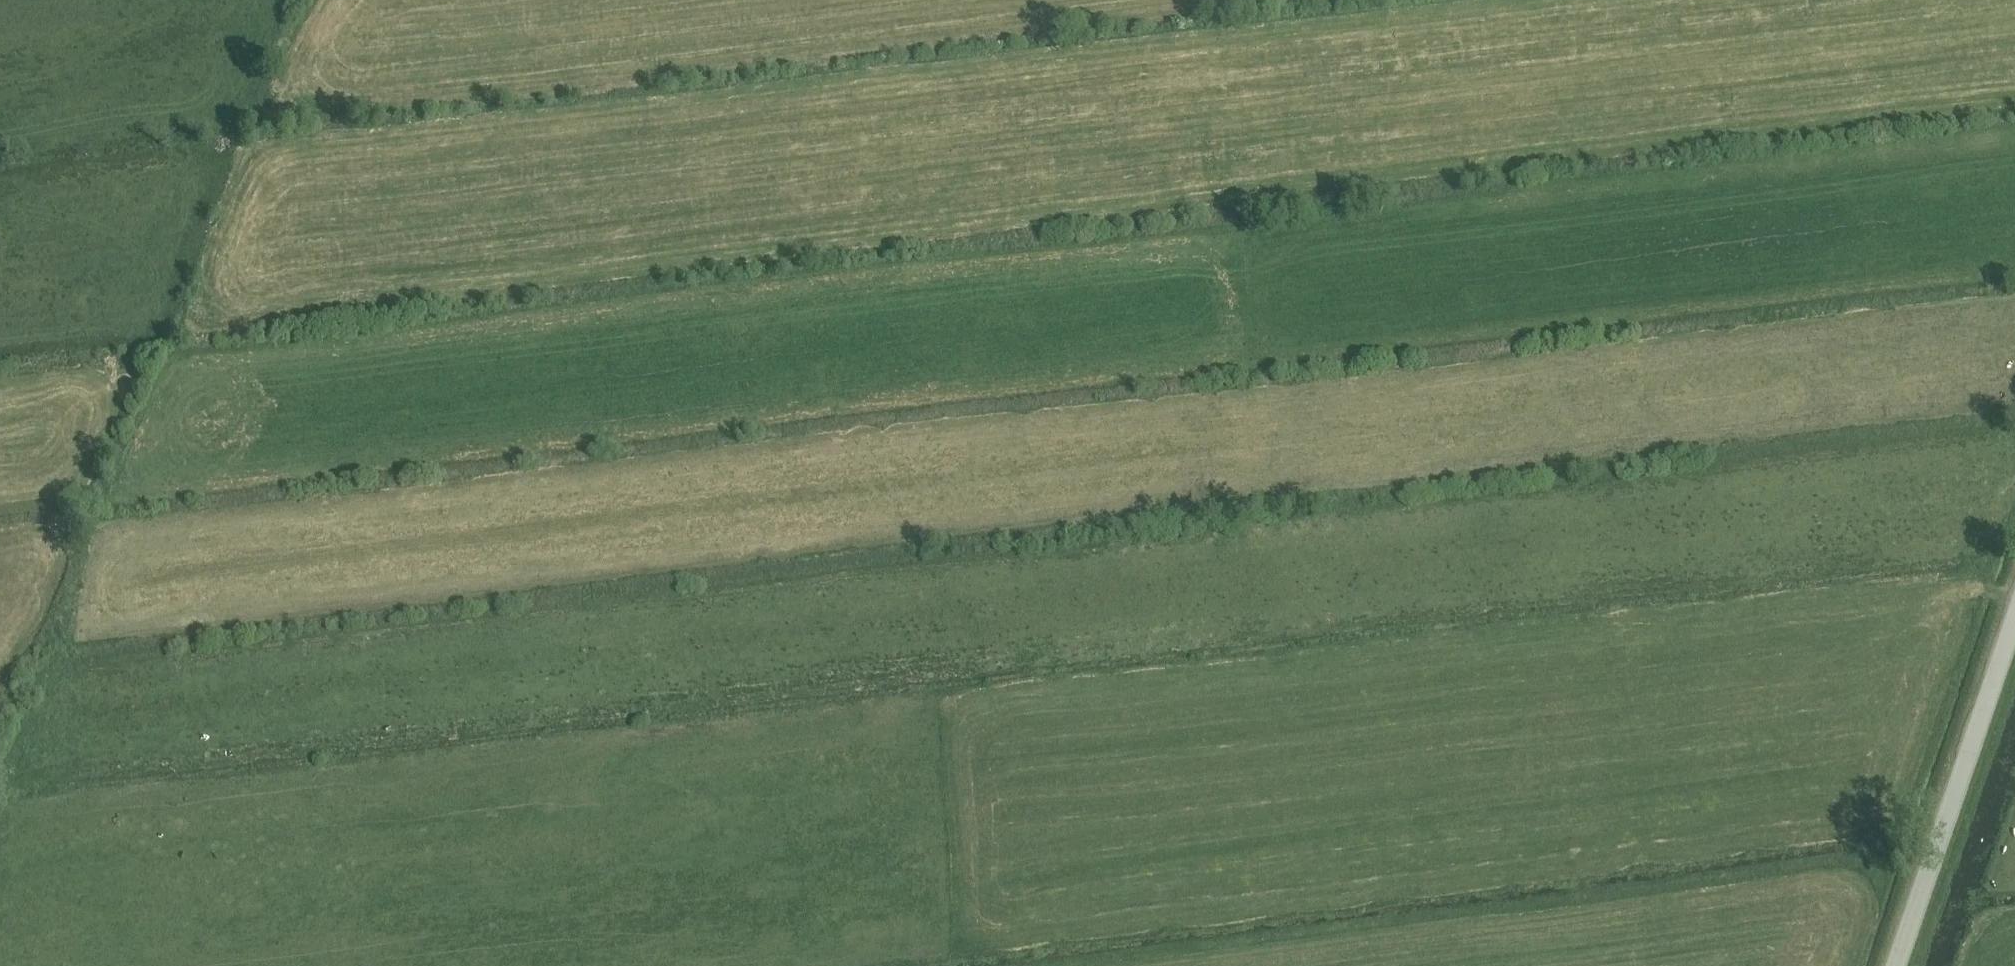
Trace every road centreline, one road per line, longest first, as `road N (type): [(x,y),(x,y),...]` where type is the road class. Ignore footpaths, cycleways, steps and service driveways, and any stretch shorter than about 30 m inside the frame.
road 1 (unclassified): [(1893,965),(2014,612)]

